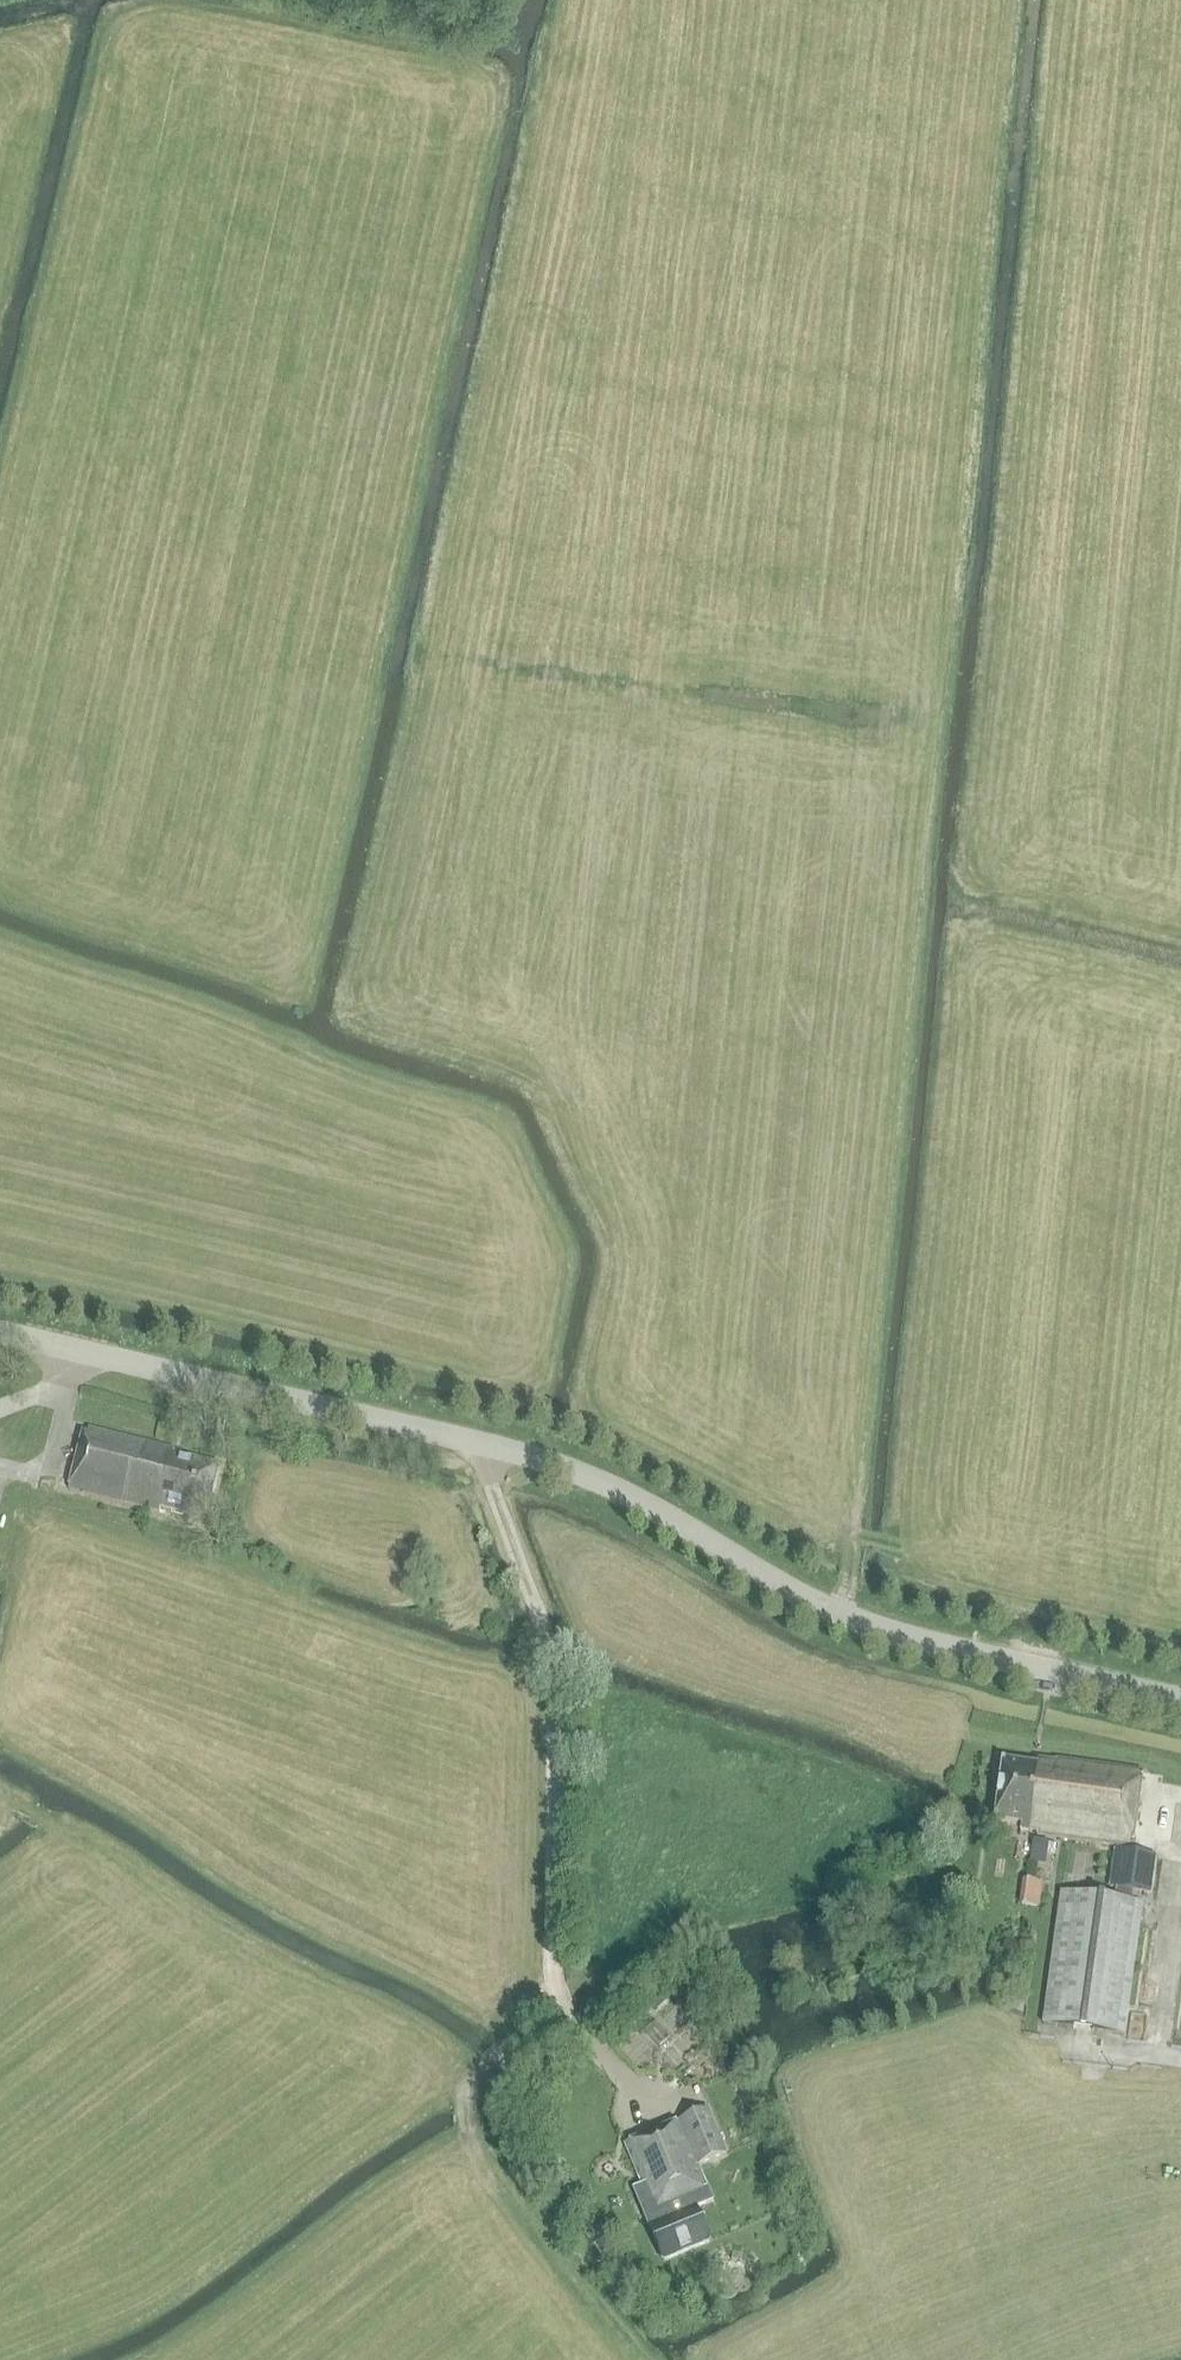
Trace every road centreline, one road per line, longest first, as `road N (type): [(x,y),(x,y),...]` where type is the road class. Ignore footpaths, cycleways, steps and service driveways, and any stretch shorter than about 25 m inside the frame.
road 1 (tertiary): [(0,1331),(536,1457),(621,1489),(863,1621),(1180,1698)]

